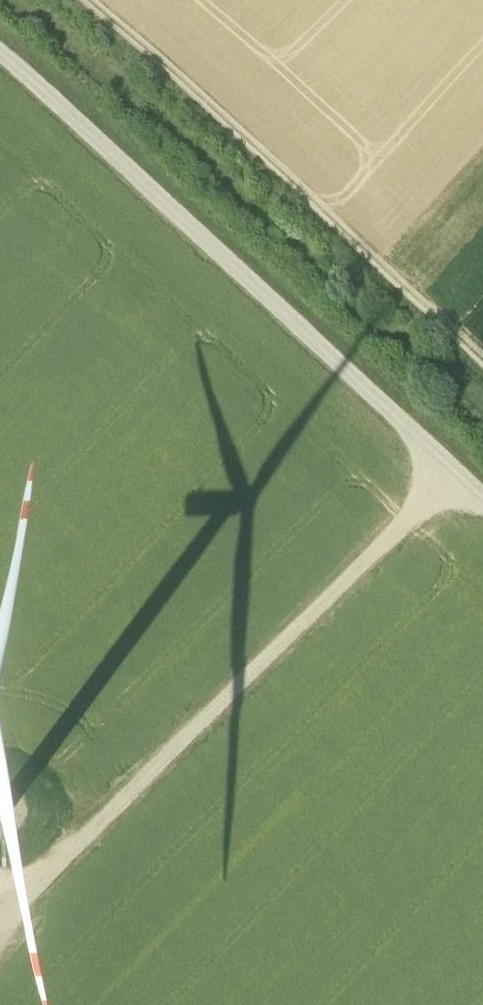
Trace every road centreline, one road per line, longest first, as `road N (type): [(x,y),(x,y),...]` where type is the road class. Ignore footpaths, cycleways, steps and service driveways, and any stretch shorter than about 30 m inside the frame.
road 1 (track): [(482,462),(0,20)]
road 2 (track): [(0,158),(482,600)]
road 3 (track): [(464,583),(269,786),(36,1004)]

